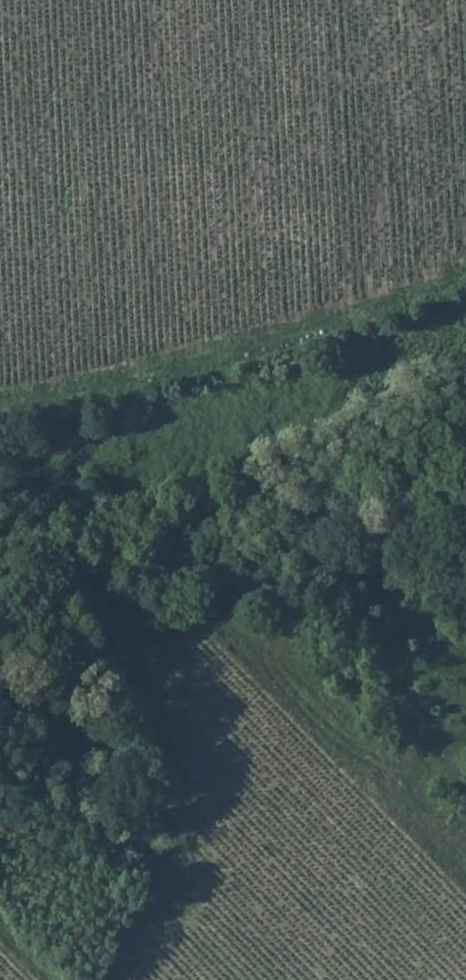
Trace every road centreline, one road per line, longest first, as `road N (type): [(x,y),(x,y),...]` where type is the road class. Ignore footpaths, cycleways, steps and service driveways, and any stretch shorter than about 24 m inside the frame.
road 1 (track): [(0,395),(348,311),(465,243)]

